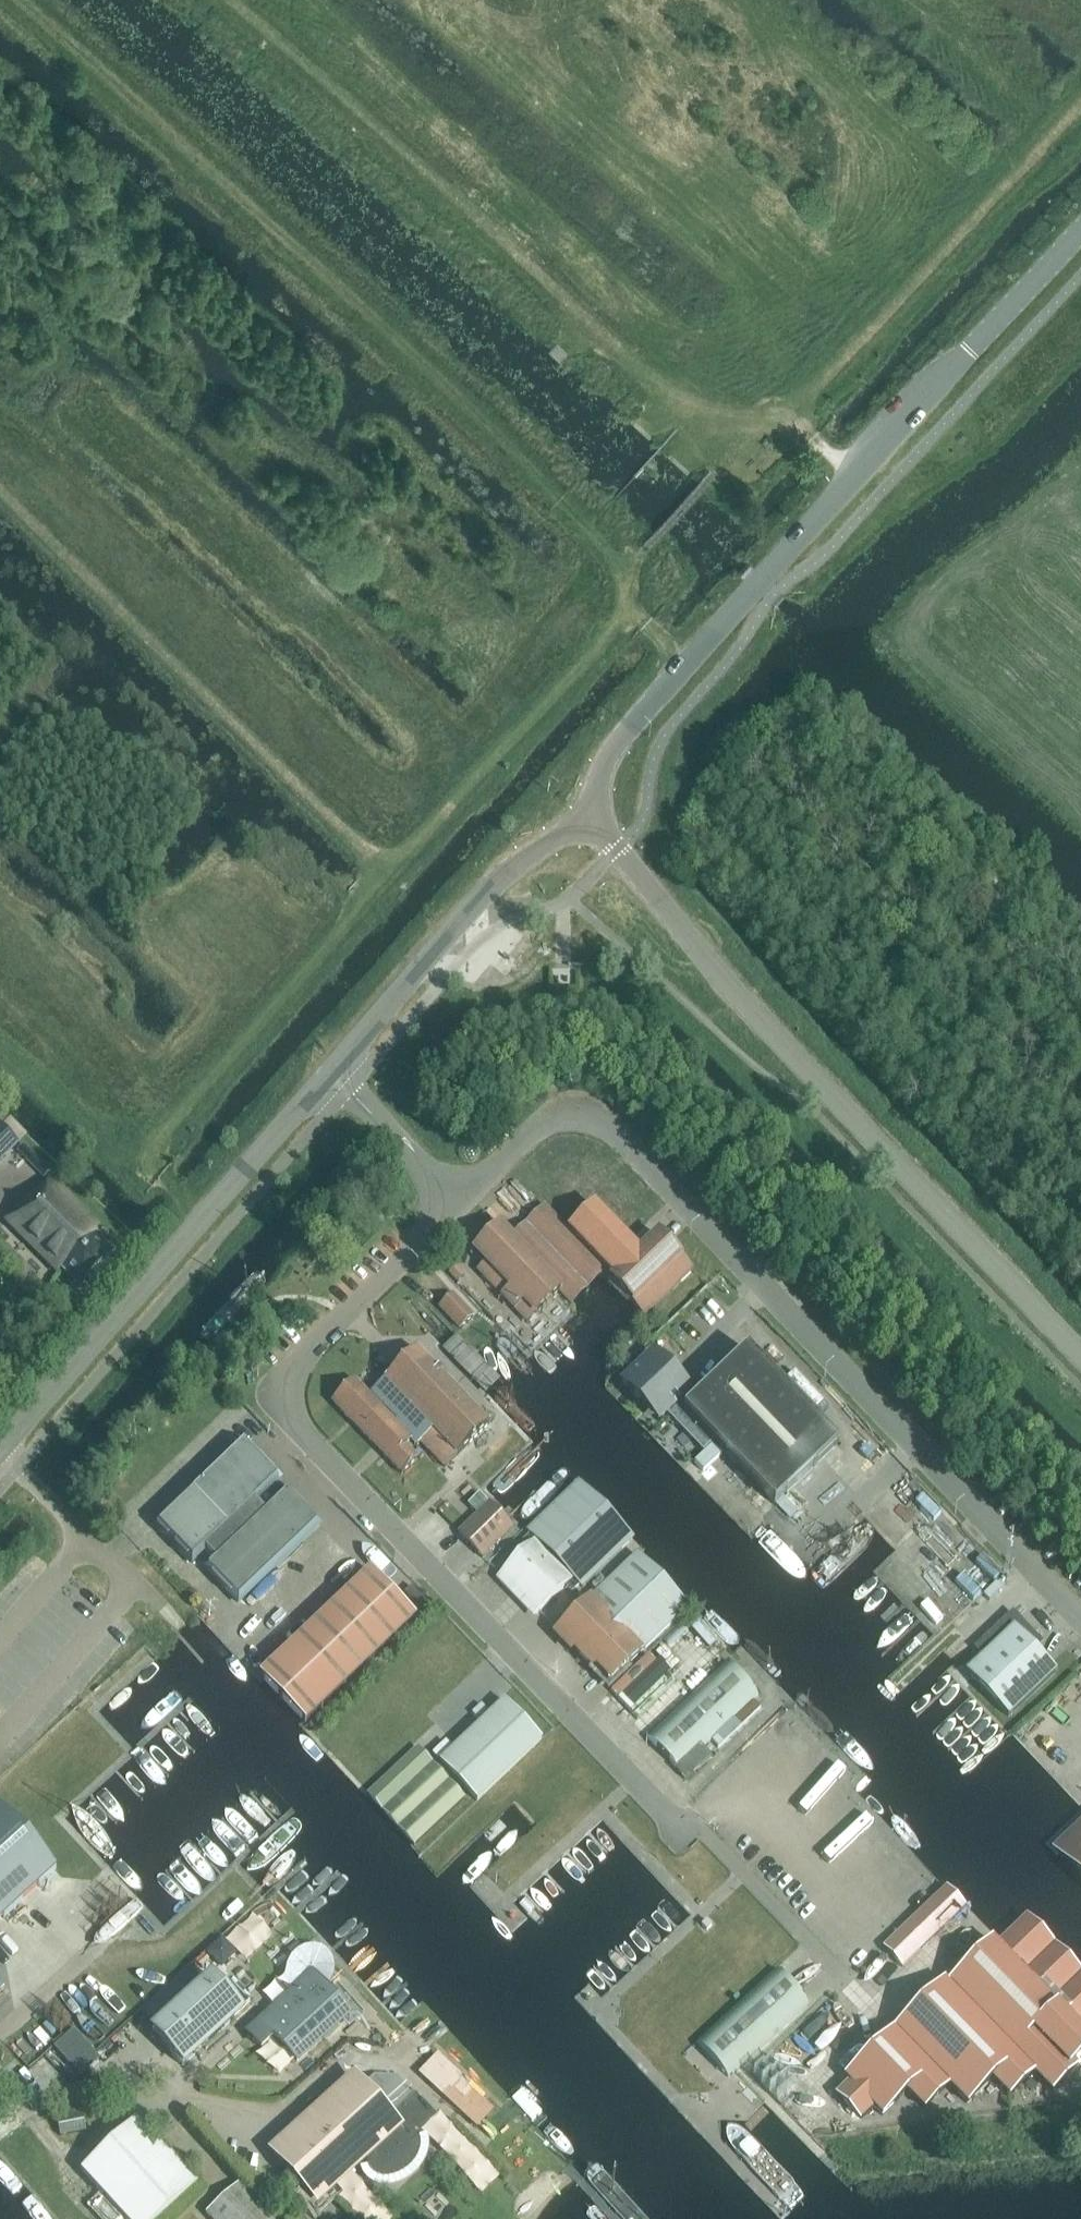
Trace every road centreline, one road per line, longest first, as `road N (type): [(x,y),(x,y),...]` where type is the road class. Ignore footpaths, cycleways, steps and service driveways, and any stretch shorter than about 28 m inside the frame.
road 1 (track): [(0,486),(390,875),(591,662),(629,605),(621,576)]
road 2 (unclassified): [(1080,1622),(619,1134),(597,1120),(556,1116),(455,1202)]
road 3 (unclassified): [(455,1202),(304,1355),(291,1381),(297,1425),(685,1830)]
road 4 (track): [(621,576),(560,499),(14,0)]
road 5 (tertiary): [(588,820),(623,735),(1080,232)]
road 6 (tertiary): [(1080,1355),(791,1050),(588,820)]
road 7 (track): [(667,388),(235,0)]
road 8 (tertiary): [(0,1453),(332,1073)]
road 9 (track): [(208,1219),(157,1171),(153,1149),(390,875)]
road 10 (track): [(783,412),(1080,101)]
road 11 (tertiary): [(332,1073),(516,869),(588,820)]
road 12 (unclassified): [(455,1202),(332,1073)]
road 13 (track): [(882,494),(783,412)]

